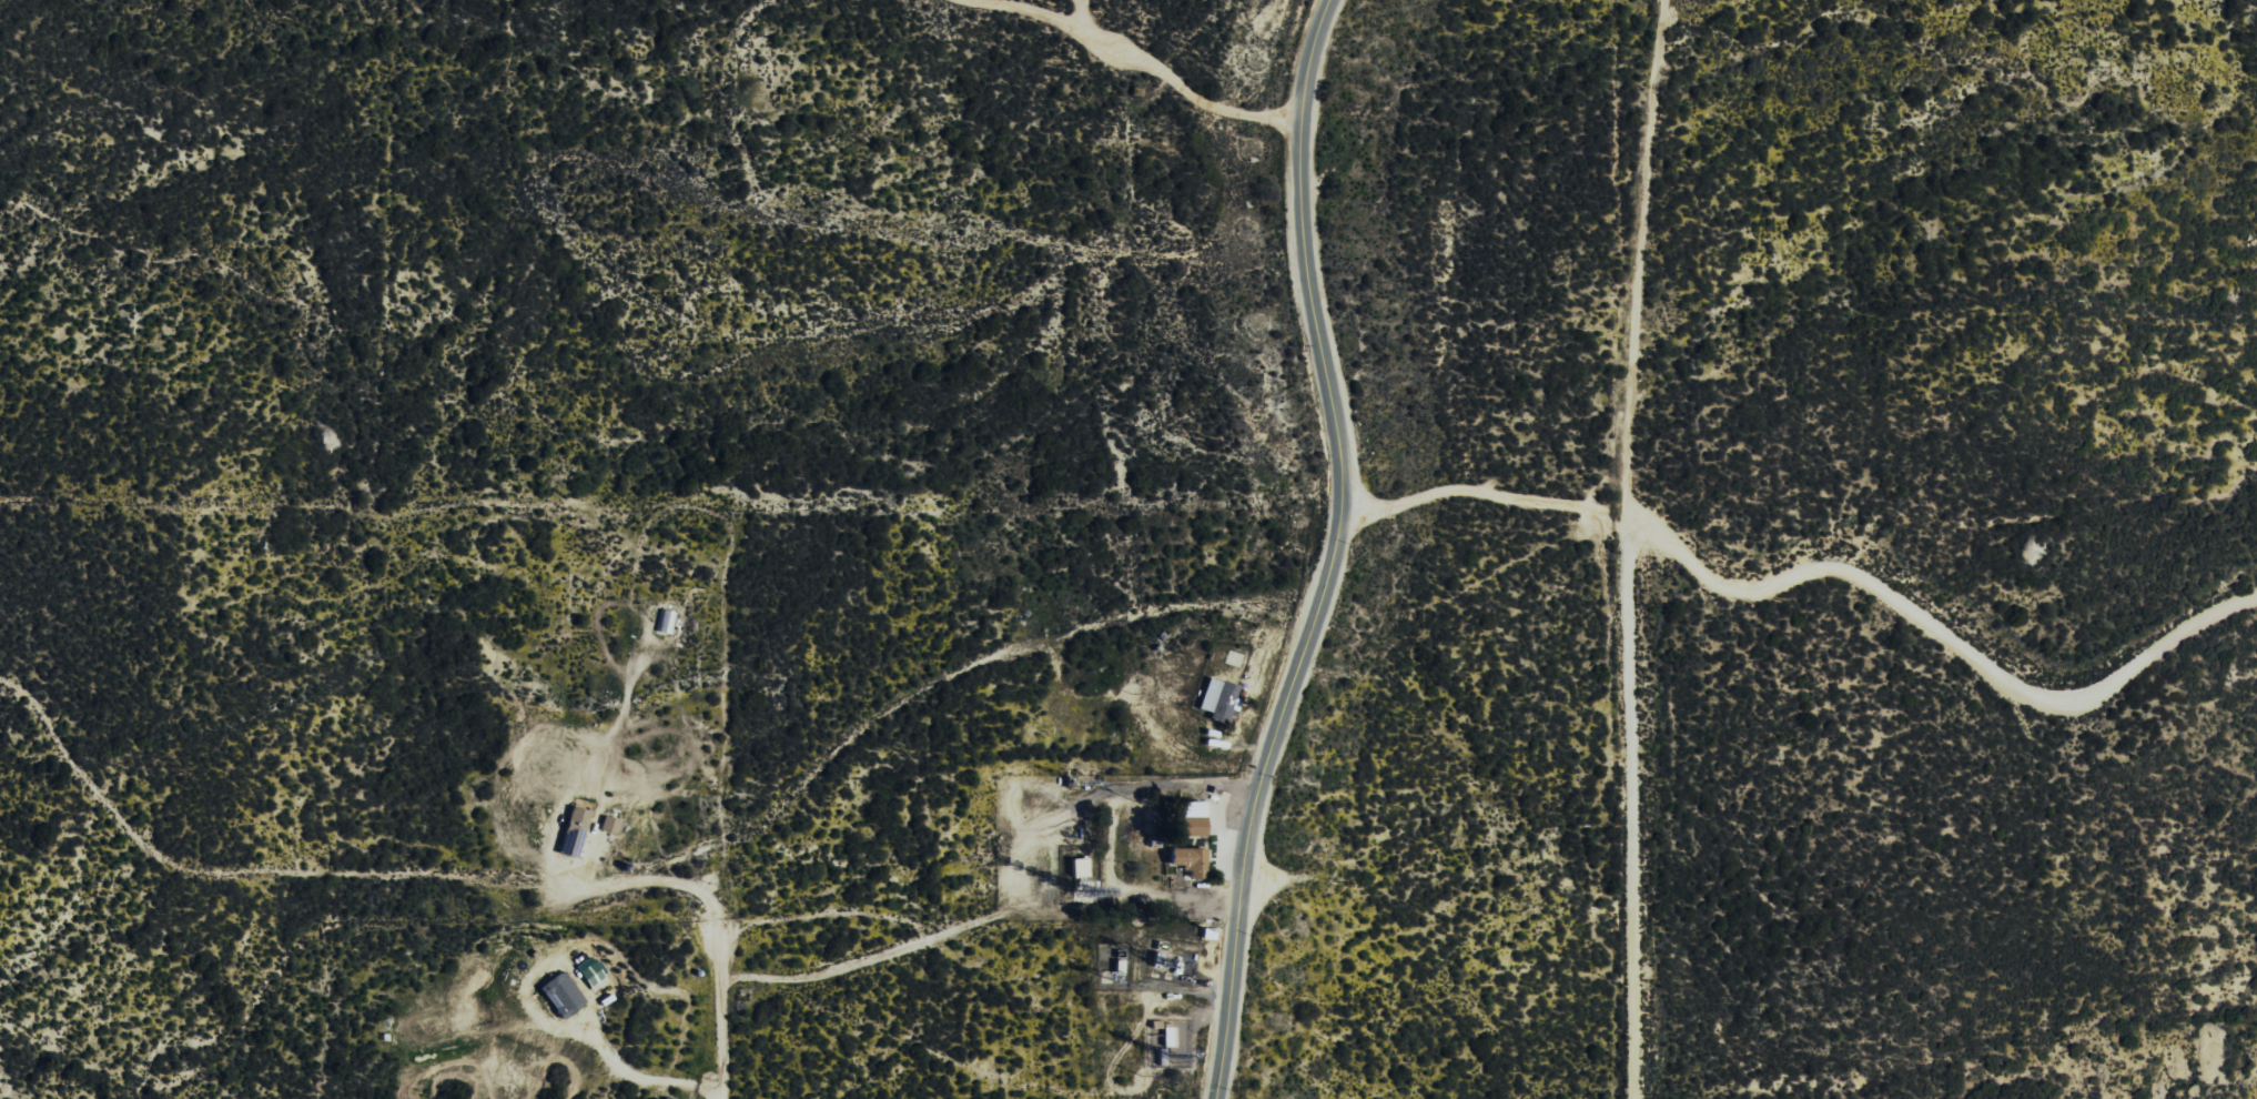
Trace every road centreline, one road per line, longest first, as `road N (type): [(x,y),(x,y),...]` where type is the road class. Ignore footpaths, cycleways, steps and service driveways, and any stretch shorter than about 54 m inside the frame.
road 1 (tertiary): [(1222,1098),(1265,794),(1350,514),(1349,456),(1310,250),(1305,165),(1324,54),(1342,0)]

